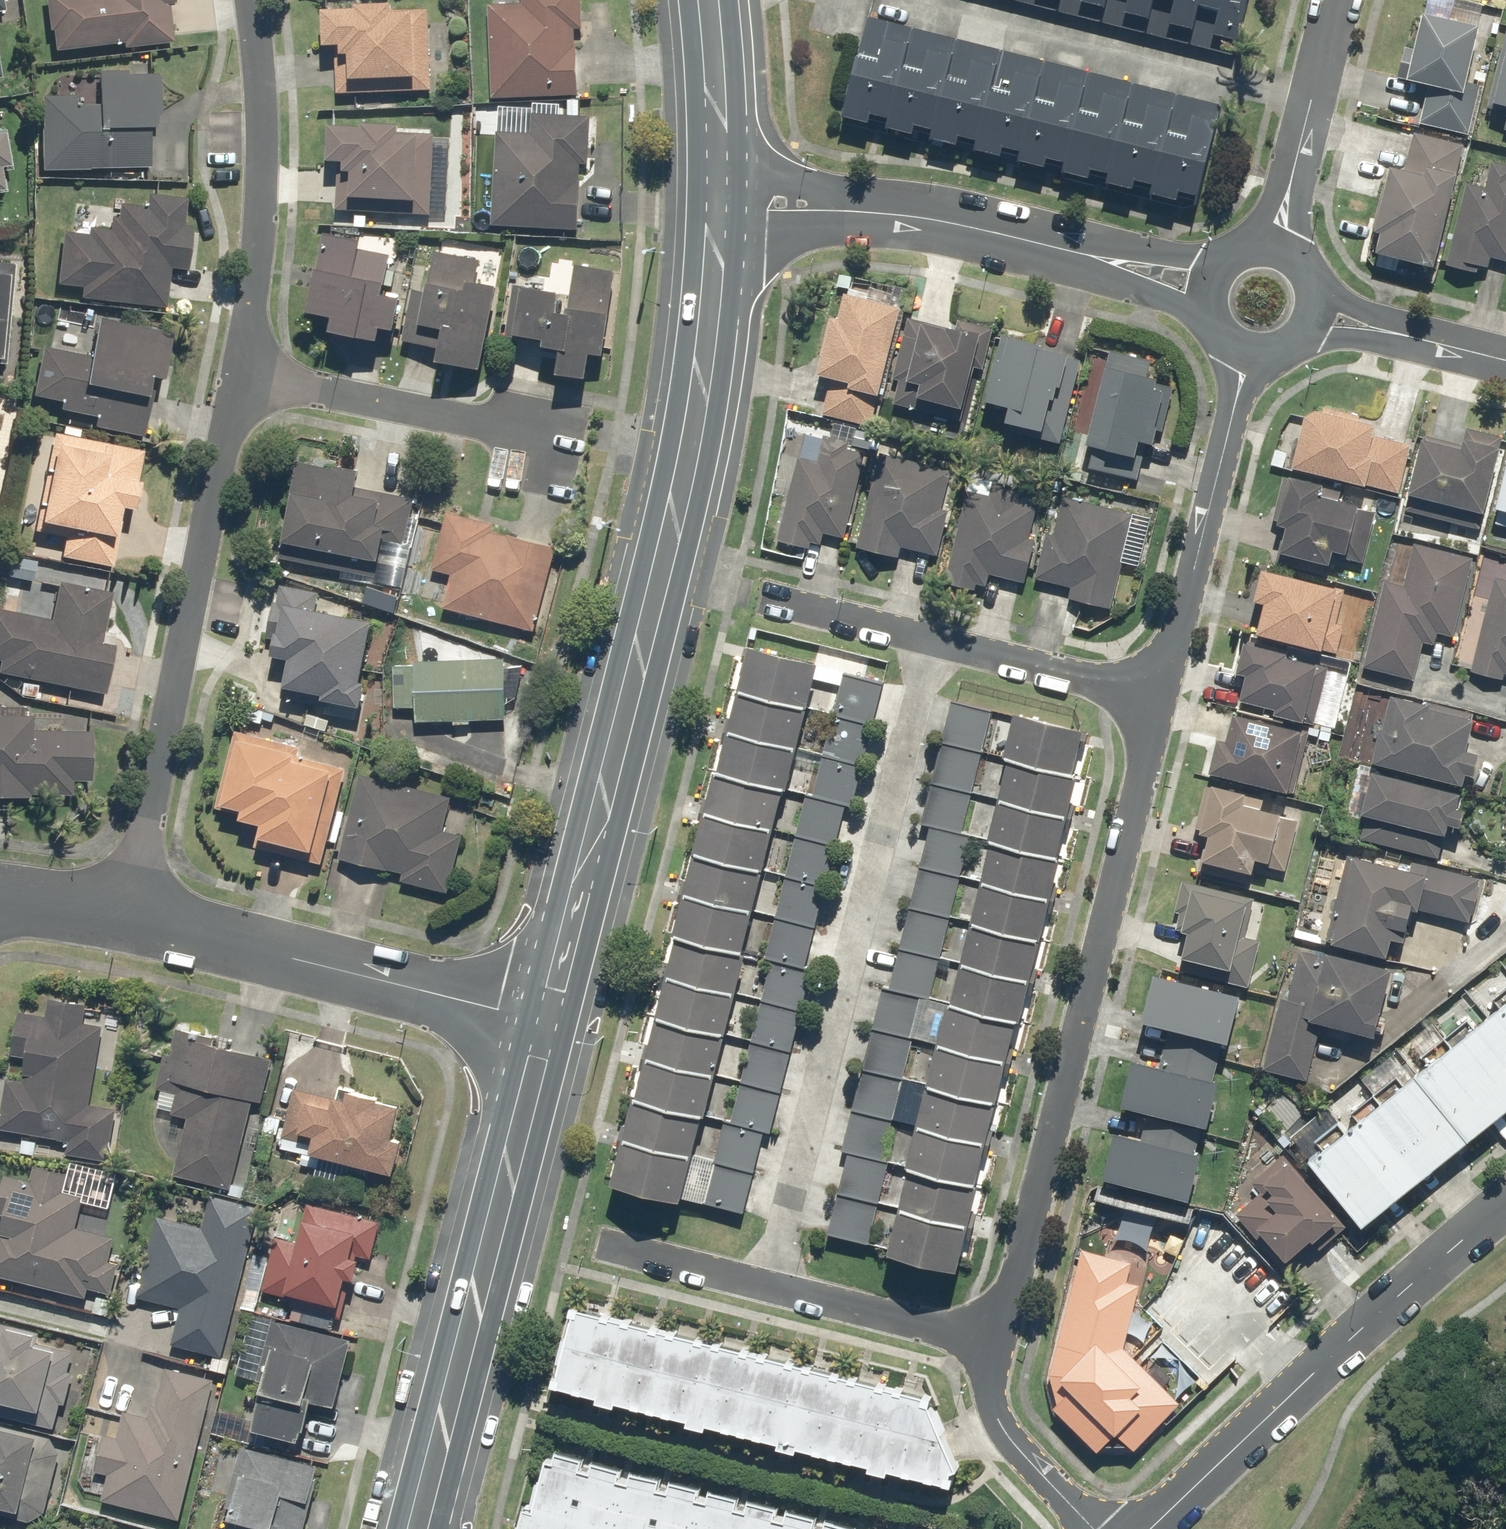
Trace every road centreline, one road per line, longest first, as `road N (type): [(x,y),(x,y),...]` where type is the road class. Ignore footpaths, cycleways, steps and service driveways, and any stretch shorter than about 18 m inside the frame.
road 1 (secondary): [(719,208),(698,398),(592,827),(554,1023)]
road 2 (residential): [(1158,699),(994,1336)]
road 3 (residential): [(240,373),(128,918)]
road 4 (secondary): [(554,1023),(420,1528)]
road 5 (residential): [(719,208),(924,220),(1206,285)]
road 6 (residential): [(1151,1528),(1505,1207)]
road 7 (residential): [(128,918),(554,1023)]
road 8 (residential): [(765,598),(1158,699)]
road 9 (residential): [(605,1246),(994,1336)]
road 10 (residential): [(552,488),(557,434),(240,373)]
road 11 (residential): [(251,0),(262,54),(263,206),(240,373)]
road 12 (residential): [(1232,345),(1158,699)]
road 13 (residential): [(1336,0),(1273,243)]
road 14 (residential): [(994,1336),(988,1384),(997,1418),(1090,1528)]
road 15 (secondary): [(705,0),(719,208)]
road 16 (residential): [(1314,314),(1505,362)]
road 17 (residential): [(0,897),(128,918)]

